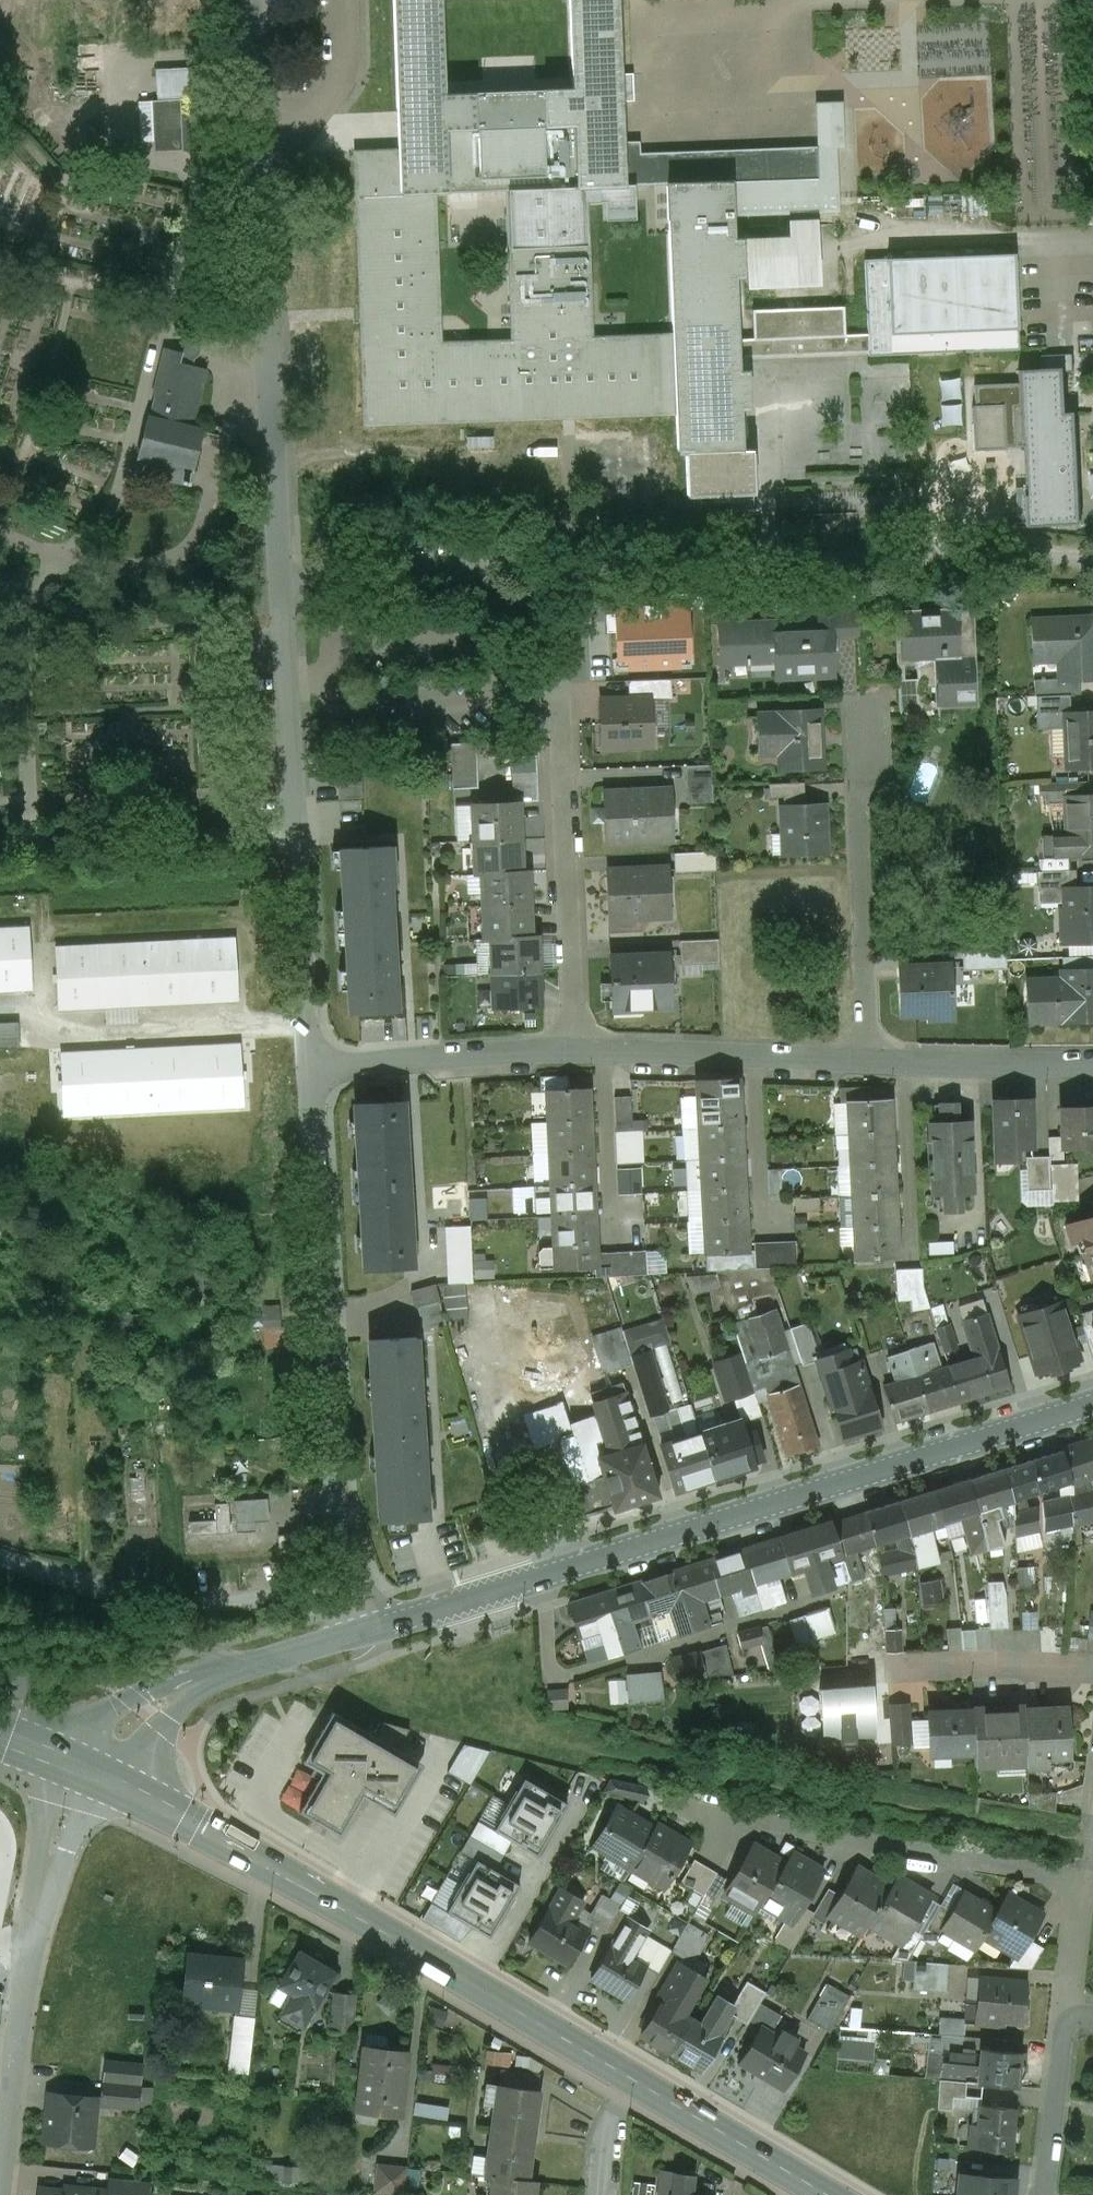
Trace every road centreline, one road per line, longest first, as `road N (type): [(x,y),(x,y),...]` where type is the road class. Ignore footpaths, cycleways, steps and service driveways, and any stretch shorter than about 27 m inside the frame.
road 1 (residential): [(309,1071),(246,0)]
road 2 (tertiary): [(827,2194),(191,1820),(87,1769)]
road 3 (tertiary): [(1092,1401),(367,1628)]
road 4 (residential): [(367,1628),(331,1467),(309,1071)]
road 5 (residential): [(574,1049),(559,717)]
road 6 (residential): [(869,1062),(858,796),(865,733)]
road 7 (tertiary): [(367,1628),(227,1669),(169,1696),(87,1769)]
road 8 (residential): [(869,1062),(574,1049)]
road 9 (residential): [(574,1049),(309,1071)]
road 10 (residential): [(1092,1066),(869,1062)]
road 11 (residential): [(1092,1665),(891,1669)]
road 12 (residential): [(1045,2194),(1067,2030),(1092,2018)]
road 13 (residential): [(31,1952),(64,1817),(87,1769)]
road 14 (track): [(546,572),(559,717)]
road 15 (residential): [(2,2194),(16,2052)]

